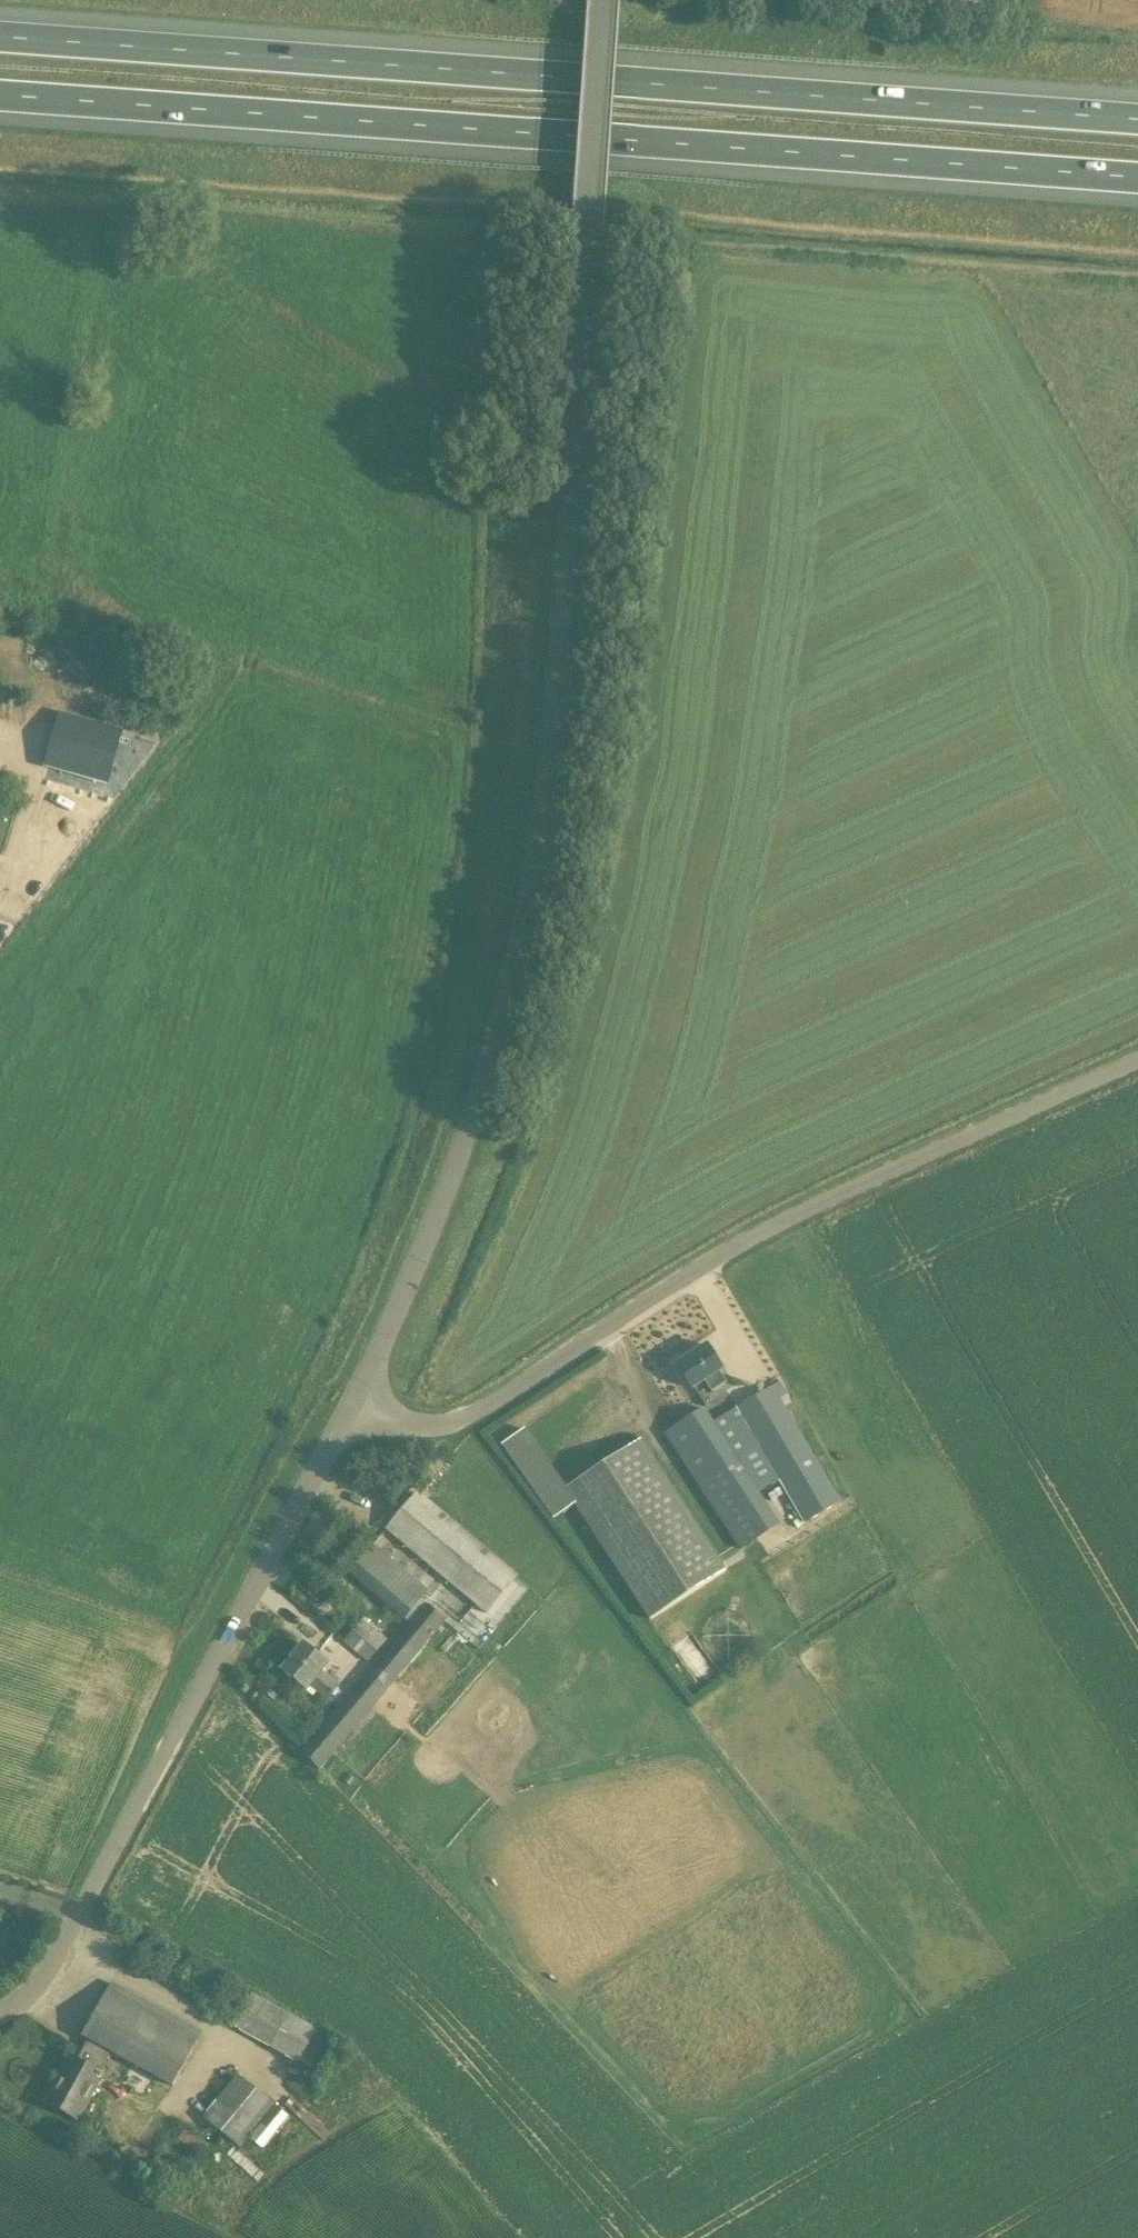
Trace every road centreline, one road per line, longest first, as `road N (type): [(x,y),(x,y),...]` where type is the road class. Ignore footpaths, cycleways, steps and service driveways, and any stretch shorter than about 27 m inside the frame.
road 1 (unclassified): [(352,1403),(412,1273),(473,1112),(529,883),(547,771),(605,0)]
road 2 (motorway): [(0,95),(1137,178)]
road 3 (motorway): [(1137,121),(0,40)]
road 4 (unclassified): [(1137,1060),(744,1240),(460,1421),(412,1425),(352,1403)]
road 5 (unclassified): [(352,1403),(54,1955),(18,2003),(0,2013)]

